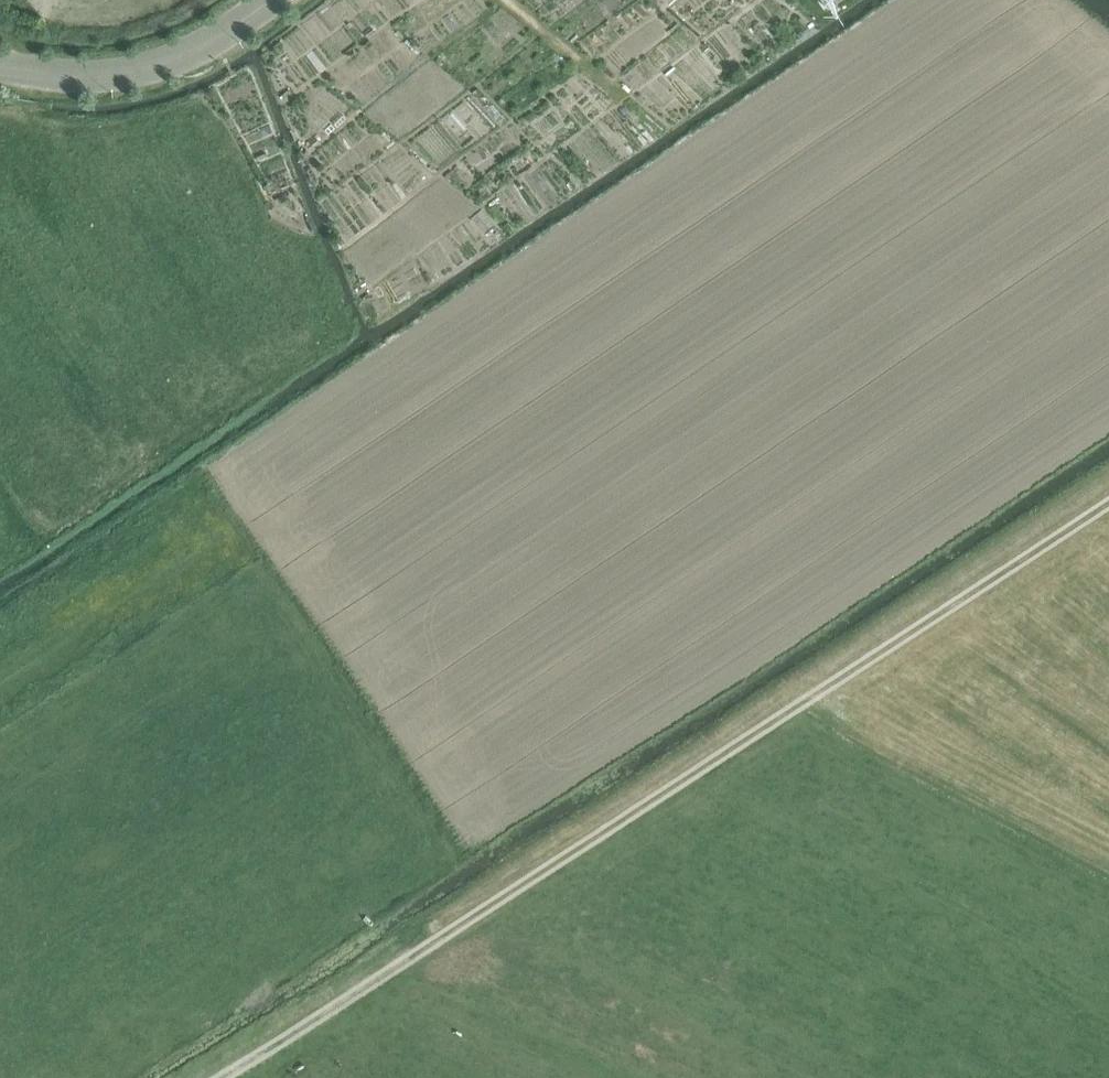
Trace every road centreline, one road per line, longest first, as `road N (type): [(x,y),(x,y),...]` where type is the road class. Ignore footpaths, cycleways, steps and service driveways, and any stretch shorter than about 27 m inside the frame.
road 1 (track): [(1108,503),(218,1077)]
road 2 (unclassified): [(0,71),(133,75),(190,62),(278,0)]

